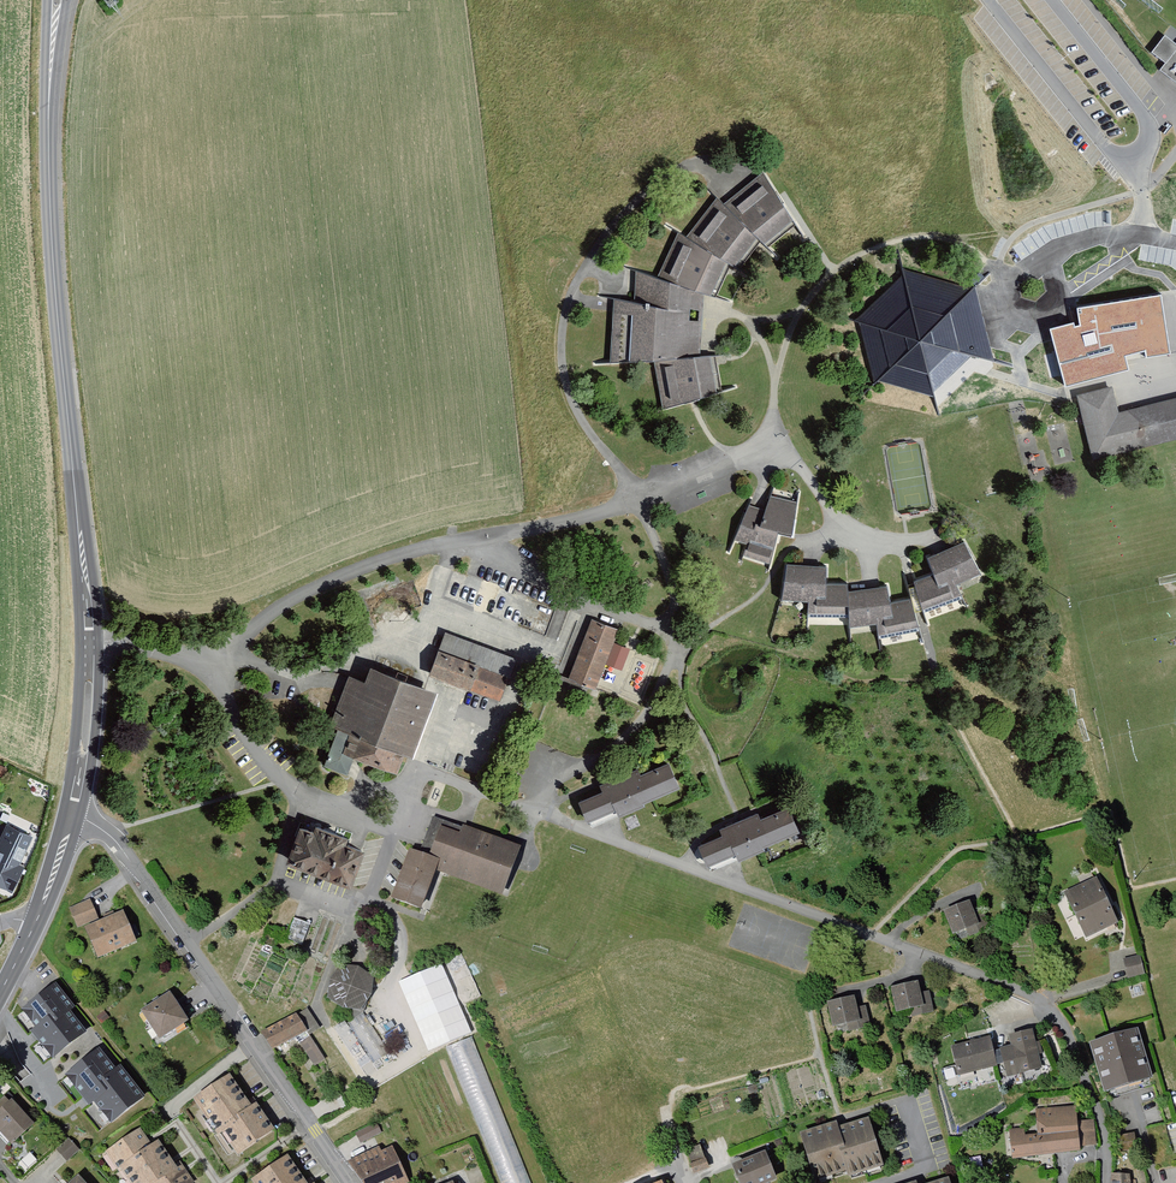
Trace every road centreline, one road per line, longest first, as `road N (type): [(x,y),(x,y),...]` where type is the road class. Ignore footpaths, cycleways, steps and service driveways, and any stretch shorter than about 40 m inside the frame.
road 1 (residential): [(476,792),(872,935),(1039,1005),(1069,1041),(1099,1121),(1107,1182)]
road 2 (tertiary): [(52,0),(56,293),(89,630)]
road 3 (residential): [(215,657),(278,608),(361,569),(420,549),(575,521),(783,450)]
road 4 (residential): [(183,947),(351,1182)]
road 5 (tertiary): [(78,789),(53,885),(0,994)]
road 6 (residential): [(78,789),(183,947)]
road 7 (residential): [(215,657),(248,739),(299,790)]
road 8 (tertiary): [(89,630),(78,789)]
road 9 (track): [(1175,120),(1083,0)]
road 10 (track): [(332,1032),(372,1100),(316,1134)]
road 11 (residential): [(1039,251),(1112,235),(1175,251)]
road 12 (residential): [(1039,251),(1052,292),(1033,308),(1006,293),(1022,261)]
road 13 (residential): [(332,1032),(318,1007),(363,912)]
road 14 (residential): [(89,630),(215,657)]

